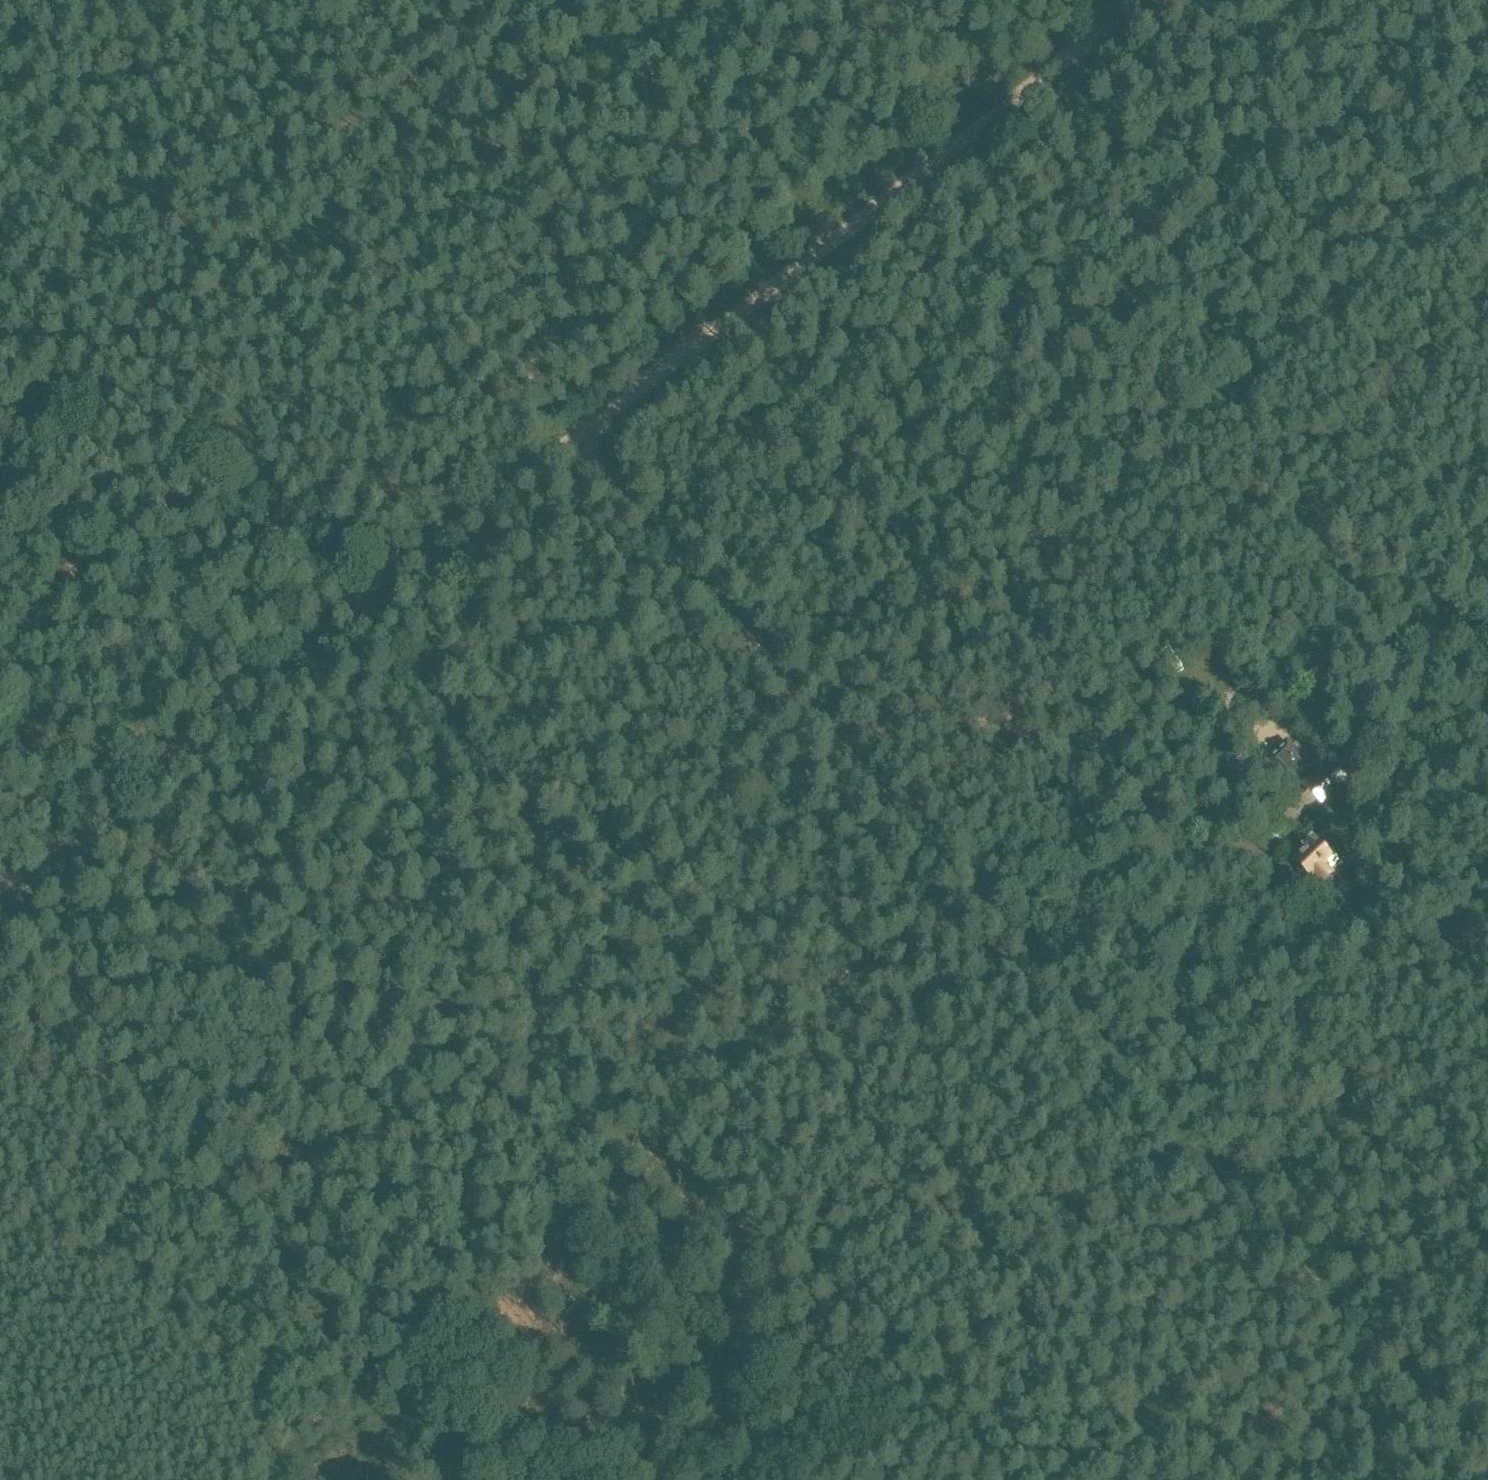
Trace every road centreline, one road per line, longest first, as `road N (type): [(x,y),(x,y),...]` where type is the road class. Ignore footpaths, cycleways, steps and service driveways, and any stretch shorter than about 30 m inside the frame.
road 1 (track): [(569,438),(1487,1469)]
road 2 (track): [(662,389),(361,0)]
road 3 (track): [(843,746),(903,730),(1001,721),(1046,698),(1104,707),(1204,679),(1268,736)]
road 4 (track): [(1022,947),(1088,938),(1143,906),(1188,861),(1240,848),(1266,853),(1281,880),(1262,935),(1221,958),(1174,961)]
road 5 (track): [(267,536),(197,569),(129,584),(72,571),(32,542),(0,496)]

